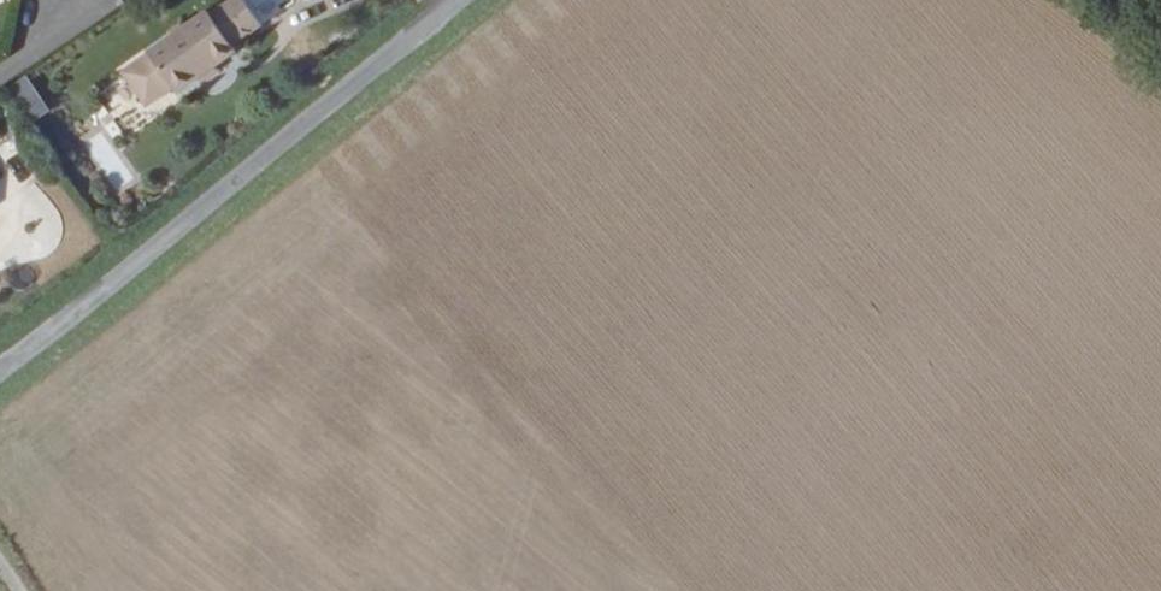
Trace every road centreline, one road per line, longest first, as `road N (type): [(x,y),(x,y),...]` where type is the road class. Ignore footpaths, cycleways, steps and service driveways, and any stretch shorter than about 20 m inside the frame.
road 1 (residential): [(443,0),(192,220),(0,370)]

